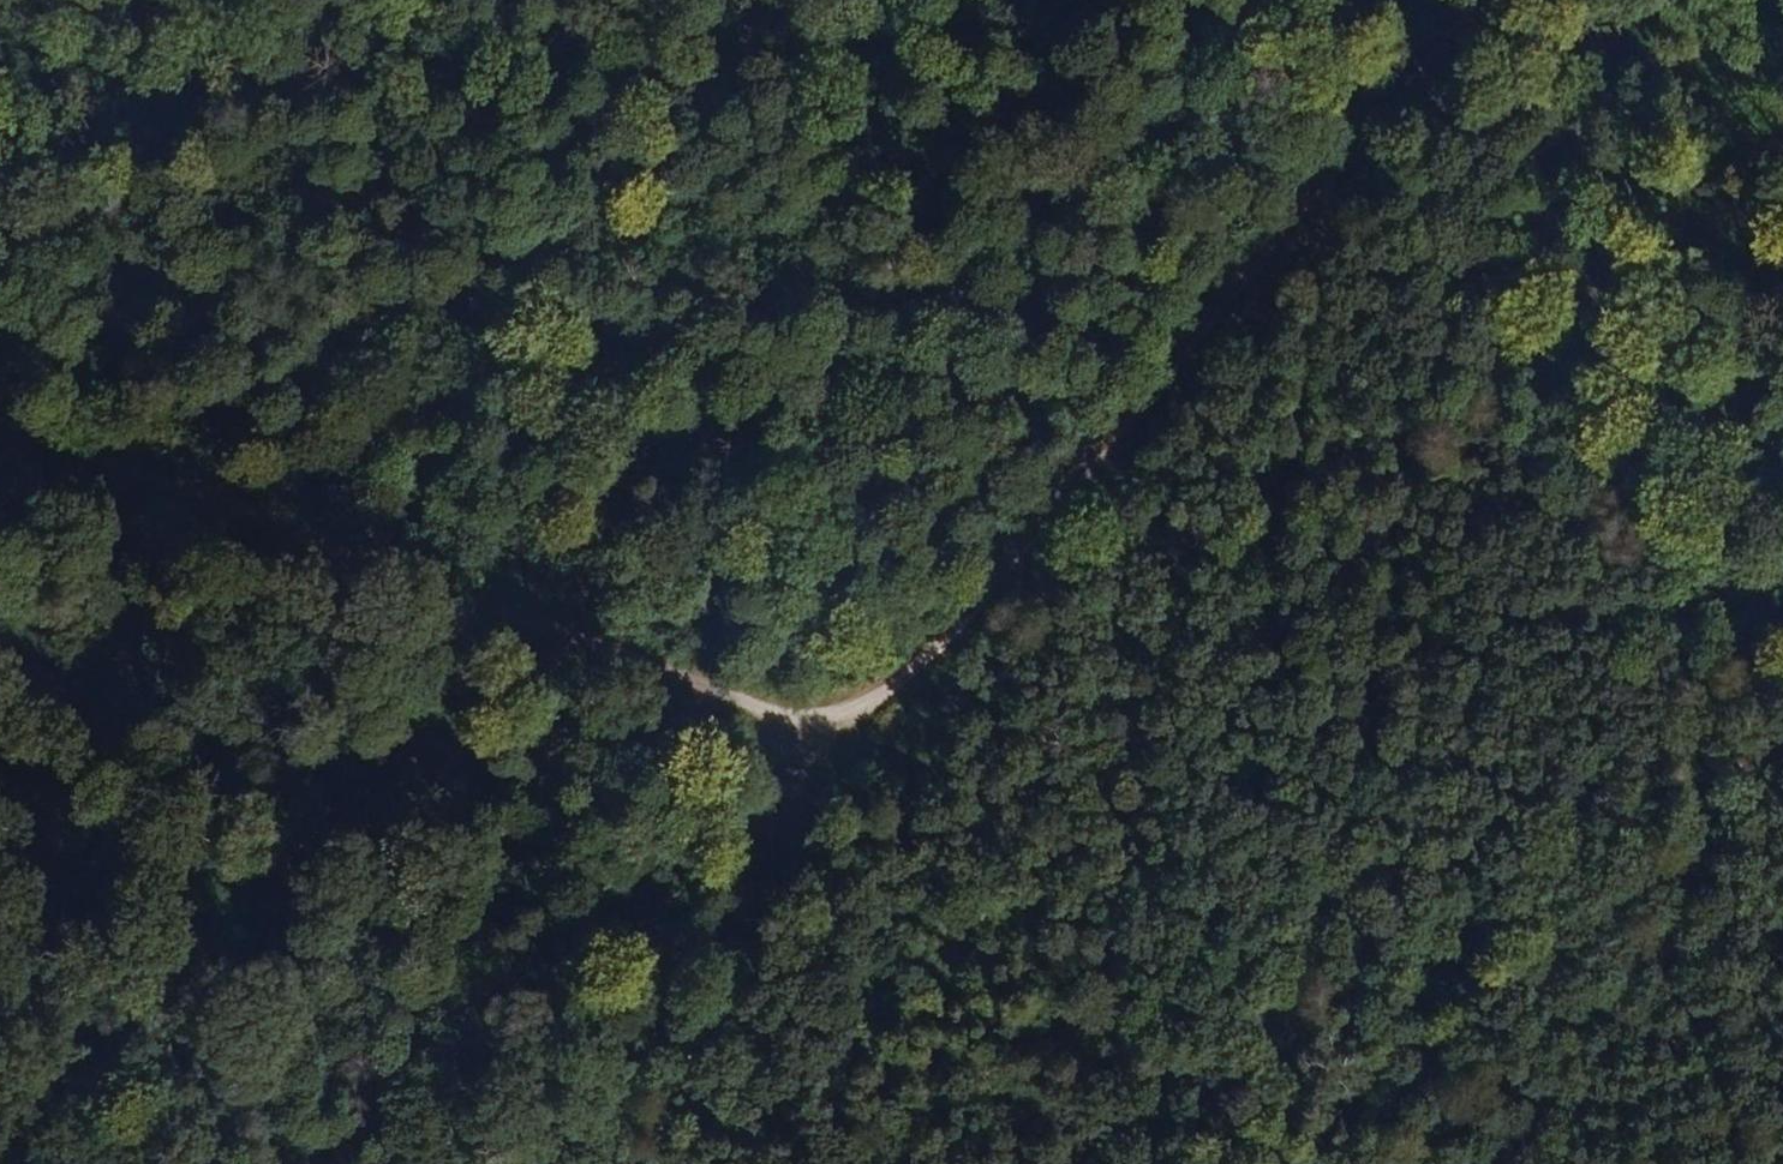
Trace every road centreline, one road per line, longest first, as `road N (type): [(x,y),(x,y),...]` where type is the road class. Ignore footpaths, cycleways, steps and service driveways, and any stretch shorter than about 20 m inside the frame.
road 1 (track): [(0,431),(705,694),(795,713),(882,707)]
road 2 (track): [(1592,1017),(1501,1163)]

